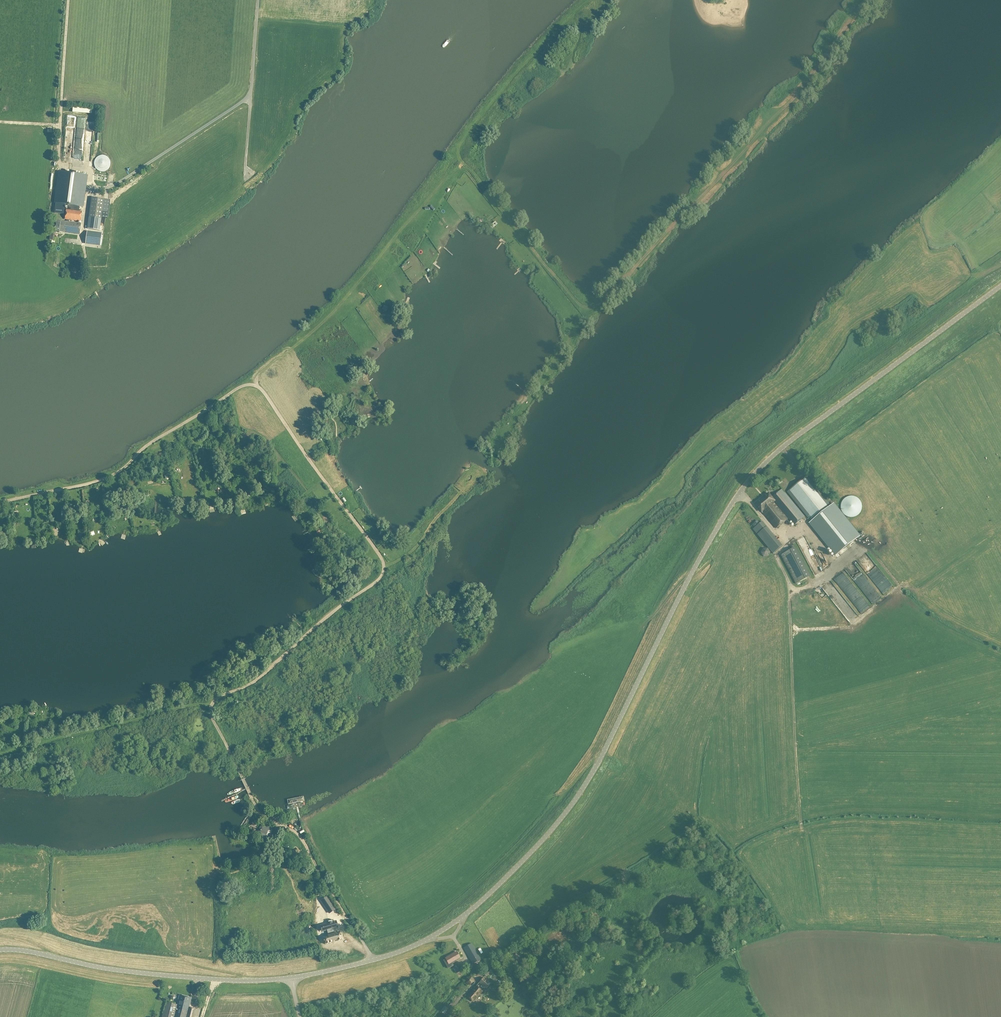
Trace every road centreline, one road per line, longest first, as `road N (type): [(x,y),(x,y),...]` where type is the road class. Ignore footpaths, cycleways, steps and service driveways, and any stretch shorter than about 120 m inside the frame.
road 1 (tertiary): [(373,960),(466,913),(560,820),(607,745),(716,529),(757,471),(1000,286)]
road 2 (track): [(239,771),(213,701),(255,678),(379,578),(383,565),(261,389),(239,388),(112,475),(0,503)]
road 3 (tertiary): [(0,949),(170,975),(291,977)]
road 4 (track): [(210,708),(179,706),(0,752)]
road 5 (unclassified): [(373,960),(301,839),(268,818)]
road 6 (unclassified): [(245,176),(258,0)]

